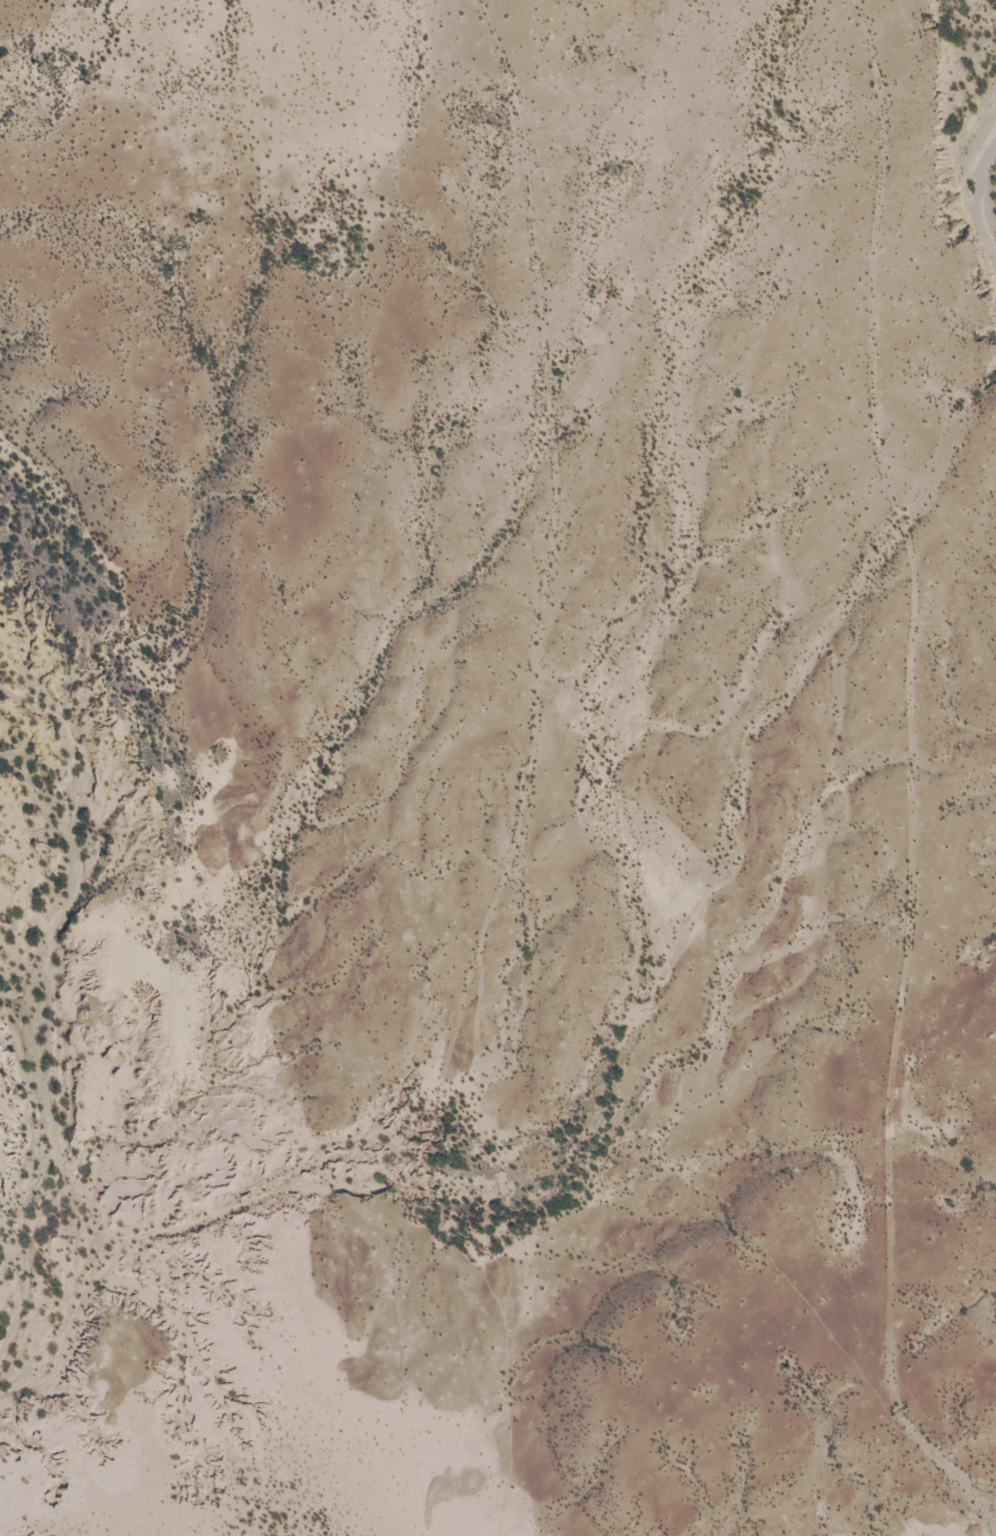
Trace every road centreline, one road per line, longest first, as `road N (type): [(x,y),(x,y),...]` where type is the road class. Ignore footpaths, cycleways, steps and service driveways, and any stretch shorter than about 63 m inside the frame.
road 1 (track): [(995,1529),(895,1408),(885,1117),(912,878),(913,574),(870,416),(866,331),(882,88),(849,0)]

